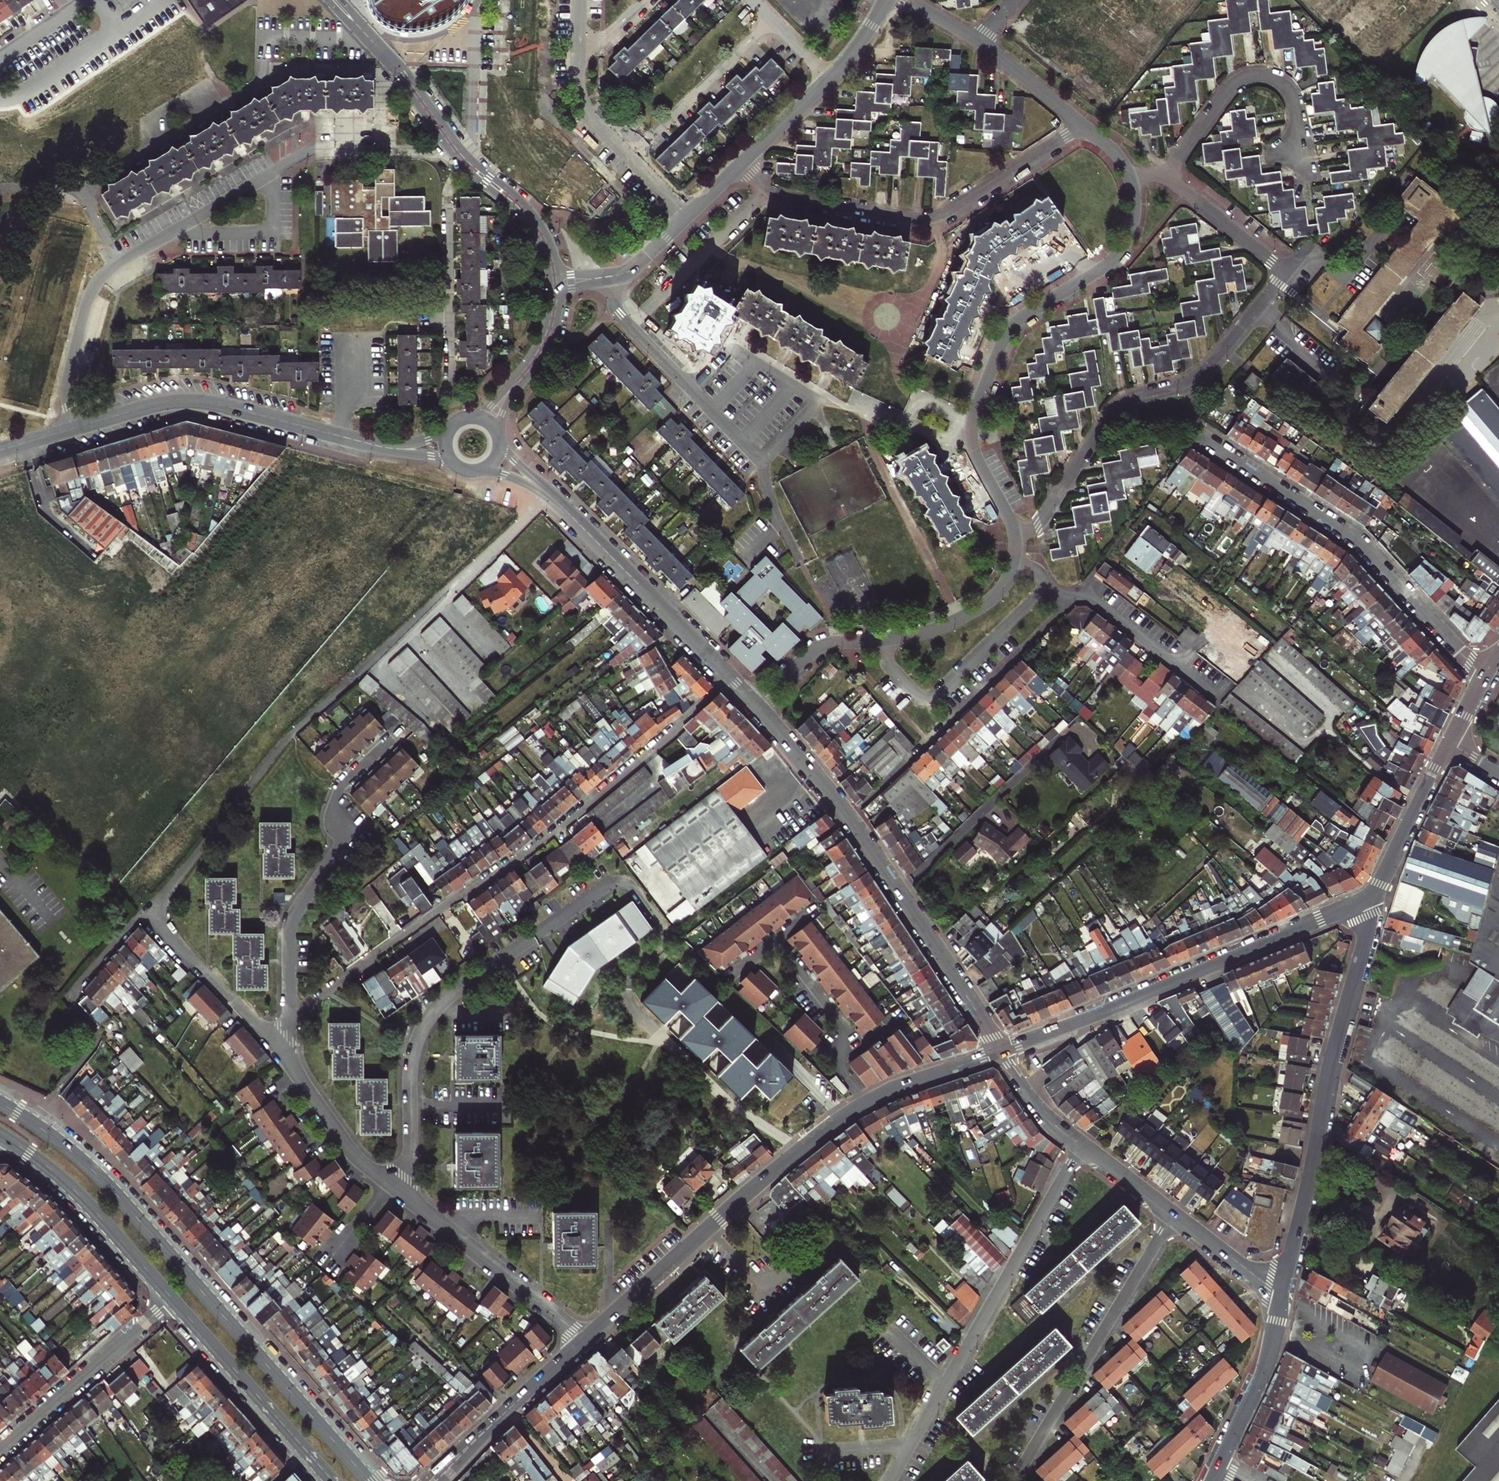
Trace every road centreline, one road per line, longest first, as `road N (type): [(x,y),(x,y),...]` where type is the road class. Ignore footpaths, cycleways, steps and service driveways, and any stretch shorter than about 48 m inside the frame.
road 1 (residential): [(551,495),(299,727),(150,909),(291,1061)]
road 2 (residential): [(291,1015),(533,849),(733,679)]
road 3 (residential): [(75,428),(69,382),(89,295),(109,270),(314,150),(454,148)]
road 4 (primary): [(371,1480),(105,1181),(0,1101)]
road 5 (tertiary): [(1003,1053),(900,1087),(843,1118),(586,1340)]
road 6 (residential): [(1017,538),(975,453),(974,413),(1016,322),(1122,250),(1135,211),(1131,178)]
road 7 (residential): [(1374,895),(1283,1297)]
road 8 (residential): [(406,1197),(412,1063),(429,1018),(607,886)]
road 9 (tertiary): [(1374,895),(1003,1053)]
road 10 (residential): [(1017,538),(1040,522),(1115,409),(1196,379),(1285,272)]
road 11 (residential): [(1081,1146),(891,1480)]
road 12 (residential): [(741,163),(787,196),(927,218),(1083,124)]
road 13 (residential): [(1204,437),(1361,544),(1484,676)]
road 14 (residential): [(852,821),(1076,595)]
road 15 (residential): [(1173,1213),(1014,1480)]
road 16 (residential): [(291,1015),(293,919),(338,850),(341,790),(391,739)]
road 17 (residential): [(755,704),(816,649),(921,634),(960,619),(999,592),(1014,564)]
road 18 (tertiary): [(852,821),(1003,1053)]
road 19 (tertiary): [(75,428),(195,401),(344,437)]
road 20 (residential): [(1165,177),(1228,91),(1261,77),(1292,96),(1306,177)]
road 21 (tertiary): [(551,495),(733,679)]
road 22 (primary): [(172,1299),(333,1480)]
road 23 (primary): [(0,1134),(80,1196),(172,1299)]
road 24 (residential): [(406,1197),(586,1340)]
road 25 (residential): [(0,1450),(172,1299)]
road 26 (tertiary): [(586,1340),(433,1480)]
road 27 (residential): [(630,158),(771,19)]
road 28 (residential): [(335,0),(454,148)]
road 29 (residential): [(1283,1297),(1219,1465)]
road 30 (residential): [(454,148),(529,217),(556,284)]
road 31 (residential): [(0,98),(29,89),(117,28),(97,0)]
road 32 (residential): [(1076,595),(1100,602),(1214,690)]
road 33 (residential): [(291,1061),(353,1152),(391,1185)]
road 34 (tertiary): [(556,284),(628,273),(687,216)]
road 35 (residential): [(1165,177),(1285,272)]
road 36 (tertiary): [(755,704),(852,821)]
road 37 (residential): [(1173,1213),(1283,1297)]
road 38 (residential): [(978,42),(1083,124)]
road 39 (residential): [(1003,1053),(1046,1117),(1081,1146)]
road 40 (tertiary): [(741,163),(829,78)]
road 41 (residential): [(1421,802),(1324,728)]

